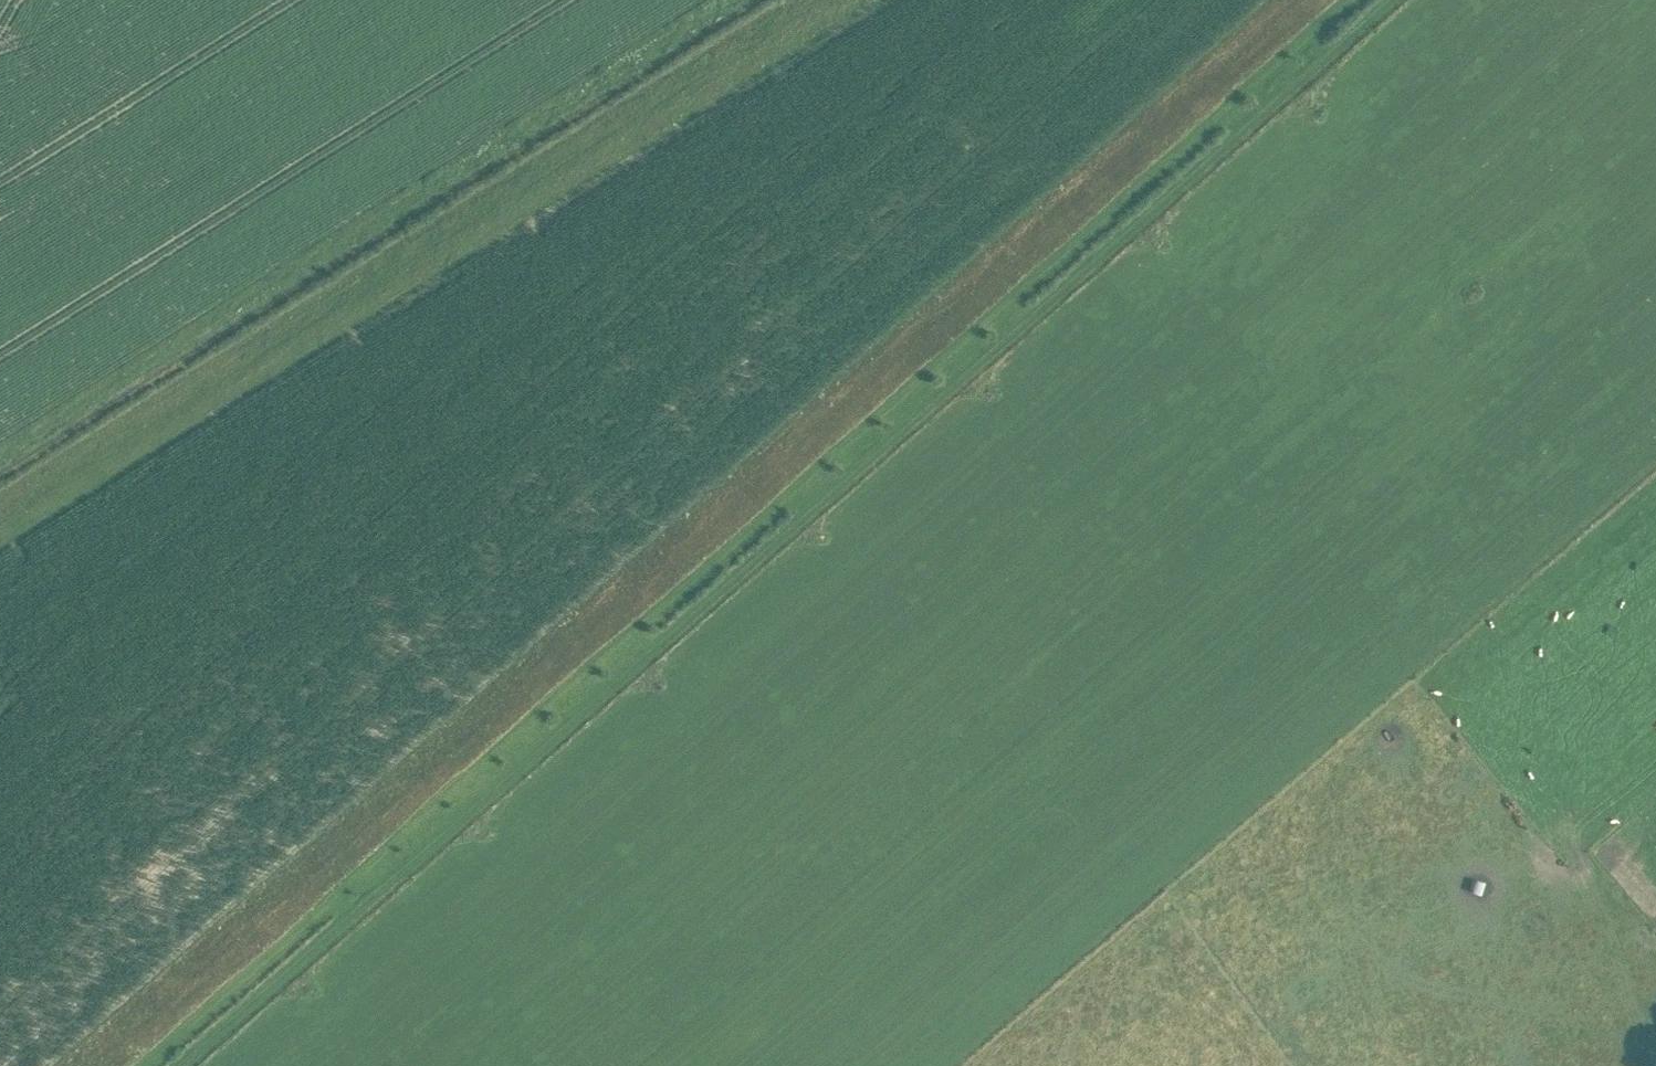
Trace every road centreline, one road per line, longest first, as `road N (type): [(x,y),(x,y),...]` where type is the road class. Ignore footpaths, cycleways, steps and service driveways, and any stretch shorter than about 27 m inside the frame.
road 1 (track): [(185,1065),(1395,0)]
road 2 (track): [(1655,478),(972,1065)]

